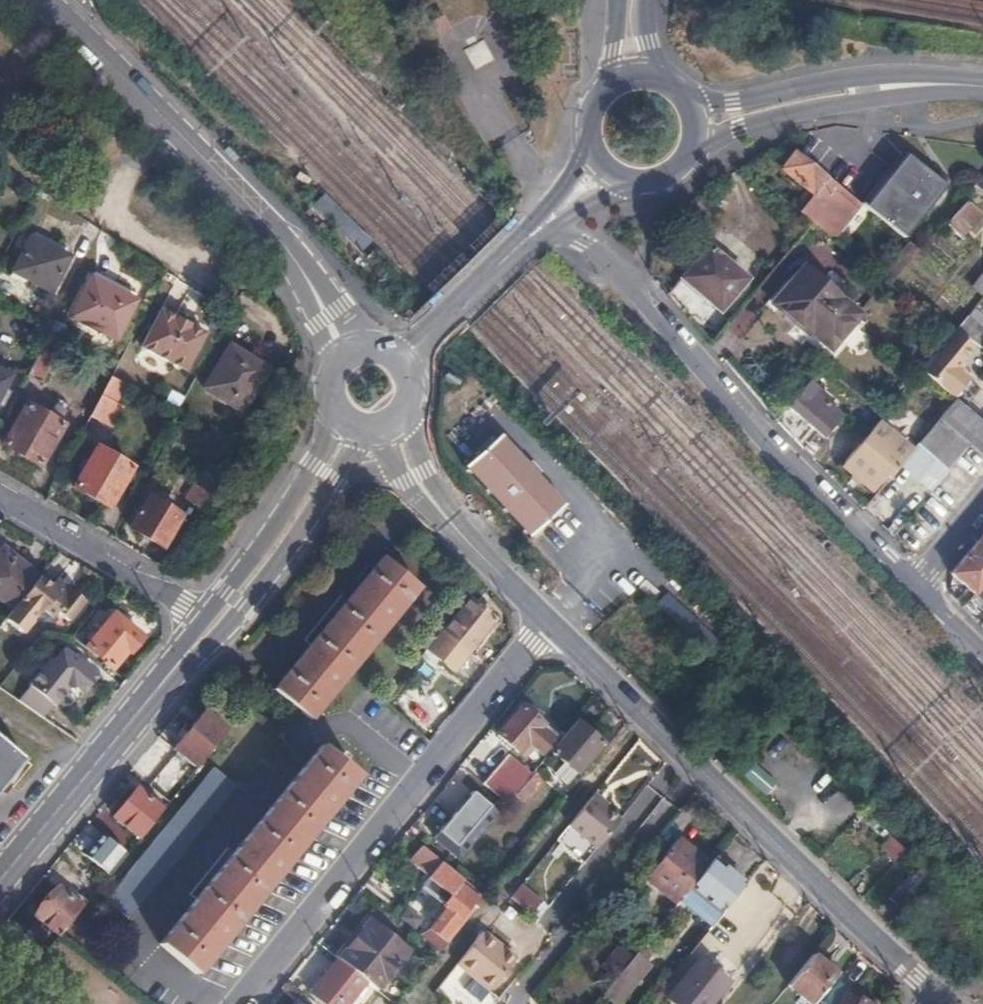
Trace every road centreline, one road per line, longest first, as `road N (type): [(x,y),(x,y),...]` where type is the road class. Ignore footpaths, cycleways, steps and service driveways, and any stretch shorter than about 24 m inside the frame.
road 1 (residential): [(545,625),(933,995)]
road 2 (residential): [(557,228),(615,271),(914,595)]
road 3 (residential): [(236,1003),(545,625)]
road 4 (residential): [(347,351),(254,215),(48,0)]
road 5 (tertiary): [(211,626),(0,881)]
road 6 (residential): [(701,122),(801,97),(982,86)]
road 7 (residential): [(395,433),(411,481),(545,625)]
road 8 (residential): [(211,626),(2,501)]
road 9 (tertiary): [(342,433),(285,529),(211,626)]
road 10 (tertiary): [(403,361),(537,229)]

